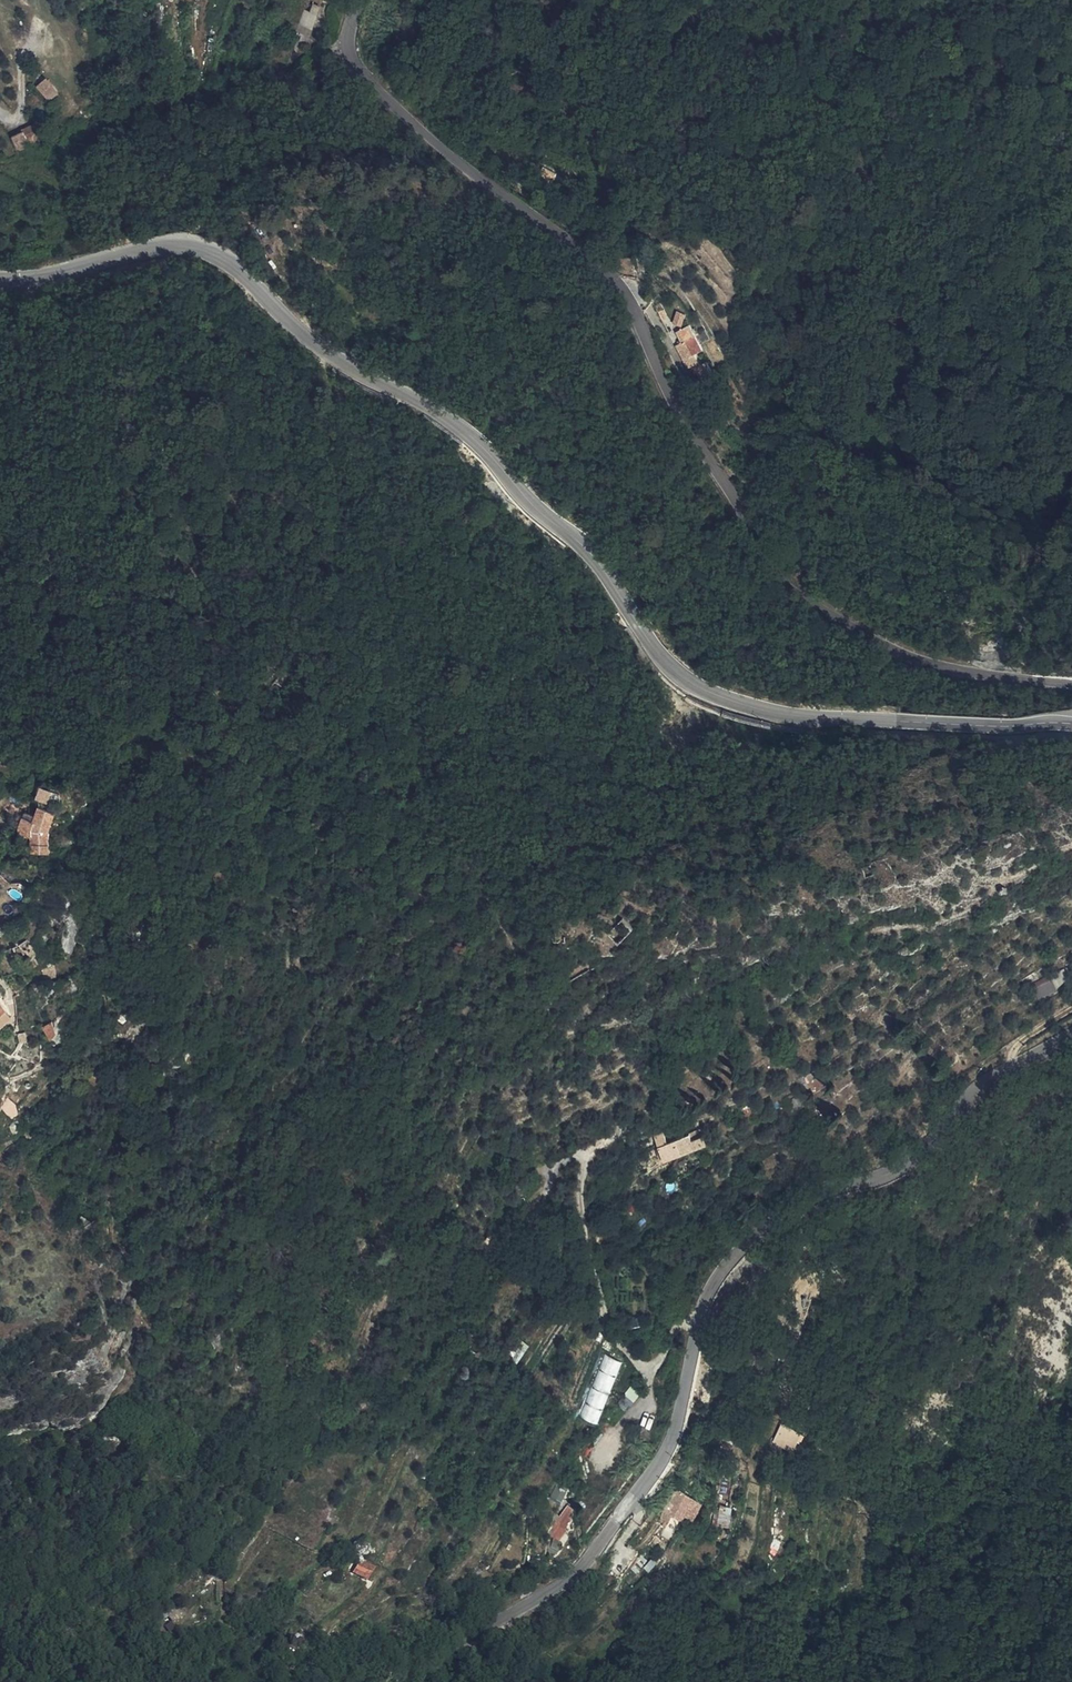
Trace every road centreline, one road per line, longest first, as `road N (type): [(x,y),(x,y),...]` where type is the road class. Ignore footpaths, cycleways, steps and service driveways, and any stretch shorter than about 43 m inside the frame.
road 1 (tertiary): [(1071,726),(974,726),(777,710),(692,684),(662,660),(600,558),(526,493),(488,447),(455,419),(303,337),(229,256),(199,241),(171,240),(48,277),(0,282)]
road 2 (tertiary): [(363,0),(348,42),(353,63),(459,167),(613,282),(674,407),(773,563),(809,600),(919,655),(1071,684)]
road 3 (tertiary): [(1071,1033),(991,1079),(860,1181),(779,1215),(748,1240),(700,1313),(672,1436),(639,1489),(562,1584),(448,1653),(440,1681)]

